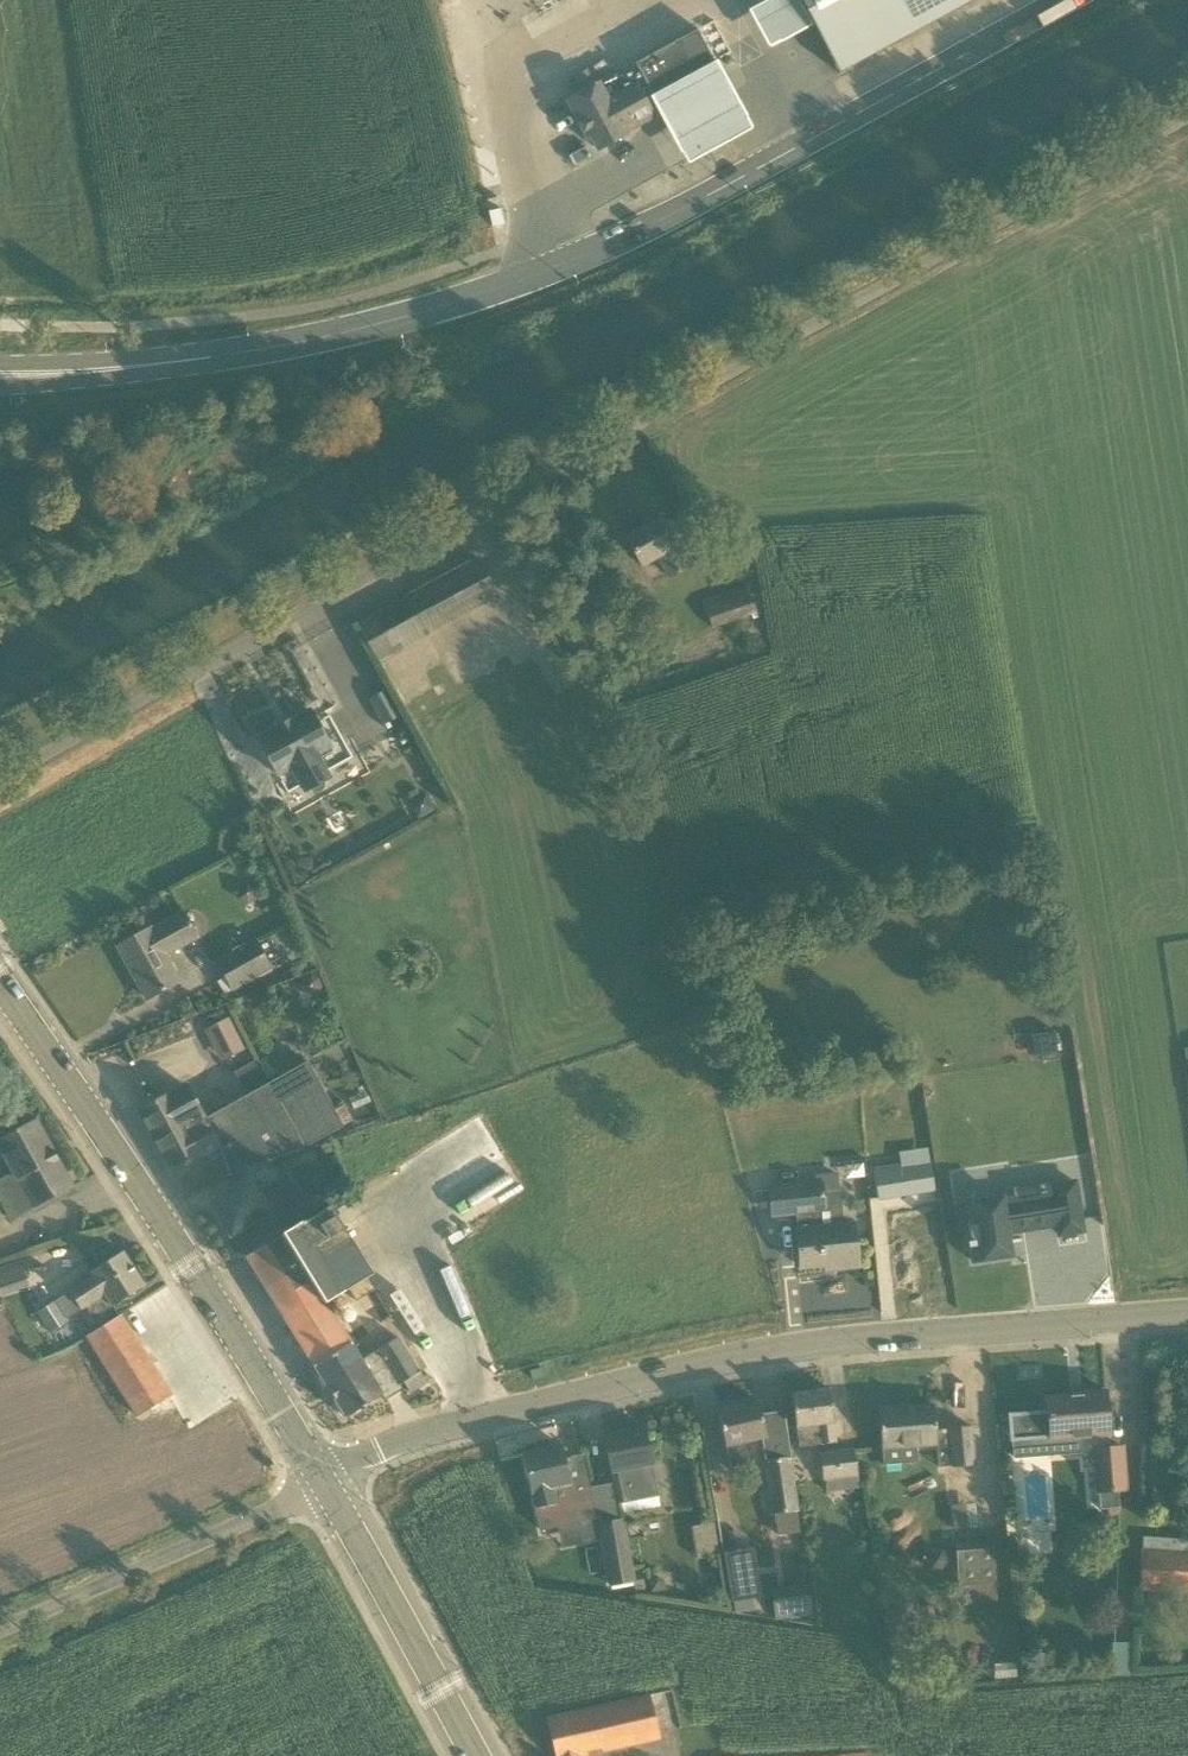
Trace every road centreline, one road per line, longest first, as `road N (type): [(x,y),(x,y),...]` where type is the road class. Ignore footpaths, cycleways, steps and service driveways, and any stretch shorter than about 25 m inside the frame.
road 1 (unclassified): [(0,779),(1187,117)]
road 2 (primary): [(113,369),(317,342),(541,274),(692,208),(1072,0)]
road 3 (residential): [(325,1483),(378,1450),(858,1337),(1187,1313)]
road 4 (secondary): [(325,1483),(0,977)]
road 5 (unclassified): [(0,1641),(325,1483)]
road 6 (secondary): [(476,1755),(325,1483)]

